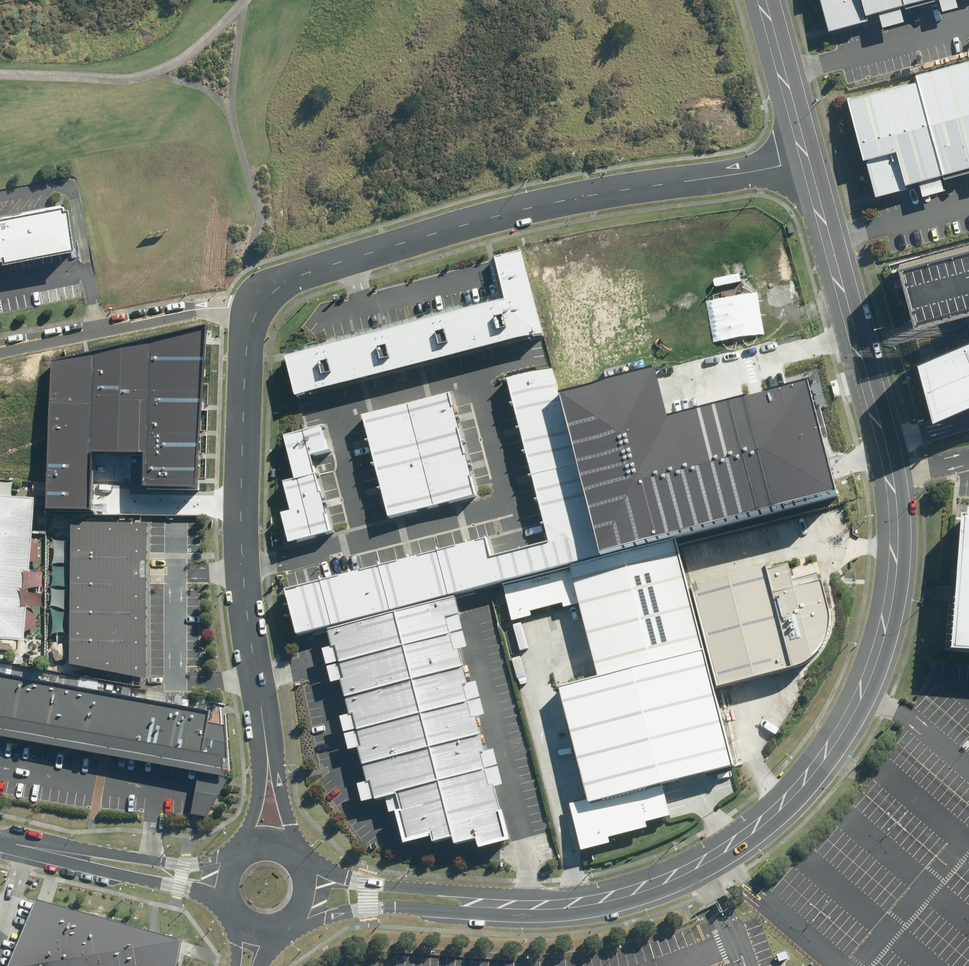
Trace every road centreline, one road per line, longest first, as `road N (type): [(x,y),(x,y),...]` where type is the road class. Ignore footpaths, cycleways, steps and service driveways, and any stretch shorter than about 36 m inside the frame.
road 1 (tertiary): [(805,159),(894,511),(886,614),(860,694),(805,776),(720,852),(609,895),(489,904)]
road 2 (residential): [(805,159),(492,217),(296,276),(256,314)]
road 3 (residential): [(256,314),(246,365),(241,533),(265,737)]
road 4 (residential): [(0,348),(191,309),(256,314)]
road 5 (residential): [(225,907),(27,844)]
road 6 (residential): [(27,844),(184,865),(232,859)]
road 7 (tertiary): [(489,904),(461,913),(369,908),(293,927)]
road 8 (tertiary): [(302,860),(350,880),(489,904)]
road 9 (tertiary): [(762,0),(805,159)]
road 10 (residential): [(265,737),(300,858)]

